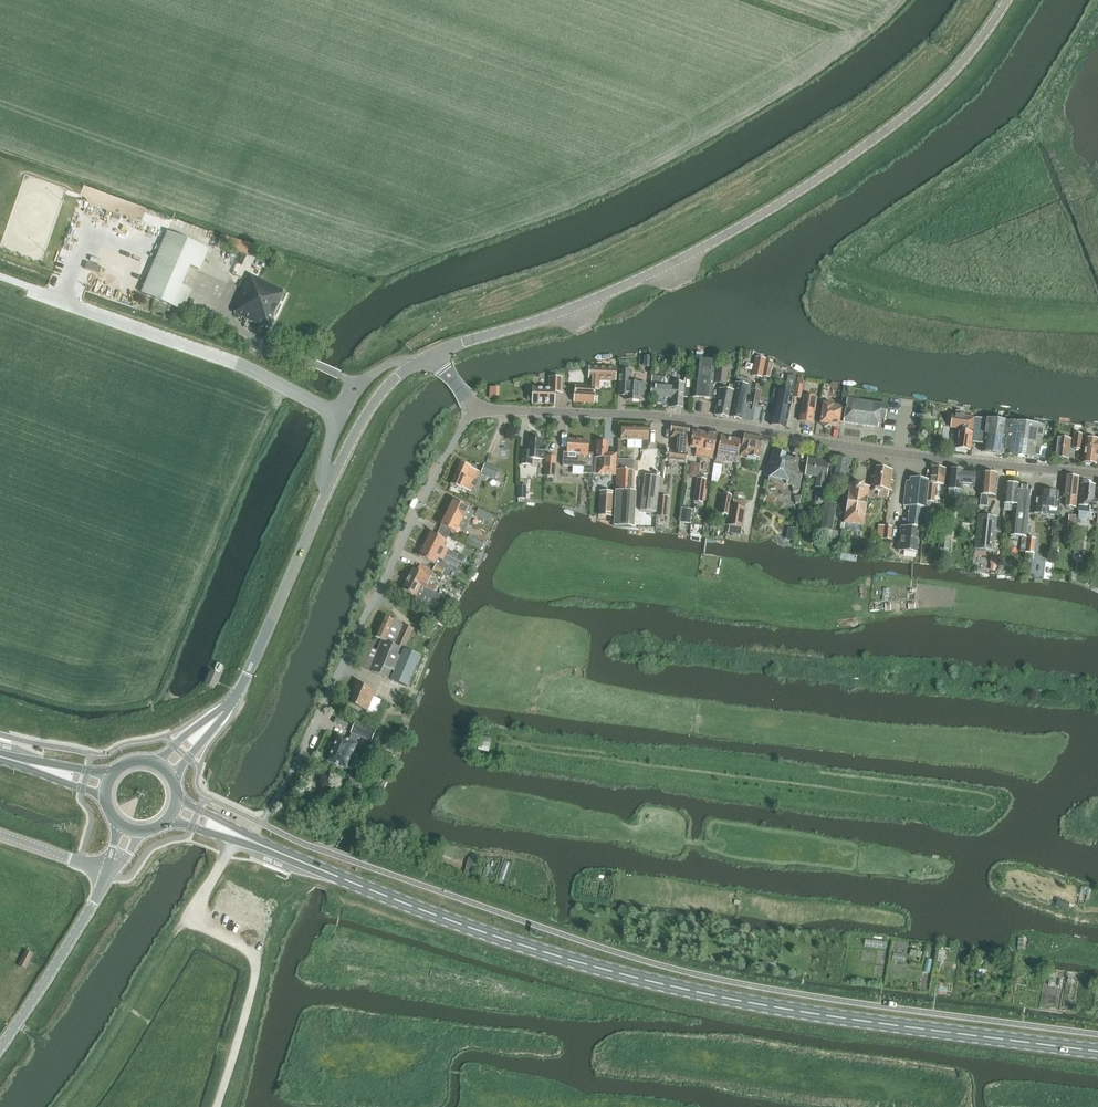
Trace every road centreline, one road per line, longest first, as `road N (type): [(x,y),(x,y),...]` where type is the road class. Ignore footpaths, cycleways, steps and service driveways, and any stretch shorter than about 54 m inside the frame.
road 1 (primary): [(1097,1050),(677,988),(548,950),(270,849)]
road 2 (tertiary): [(434,355),(608,294),(777,207),(925,100),(968,58),(1008,0)]
road 3 (tertiary): [(1097,474),(900,453),(701,420),(474,409)]
road 4 (tertiary): [(199,734),(235,700),(365,416),(390,384),(434,355)]
road 5 (unclassified): [(474,409),(267,814)]
road 6 (track): [(225,855),(197,916),(248,949),(255,977),(216,1106)]
road 7 (tertiary): [(0,1049),(108,874)]

